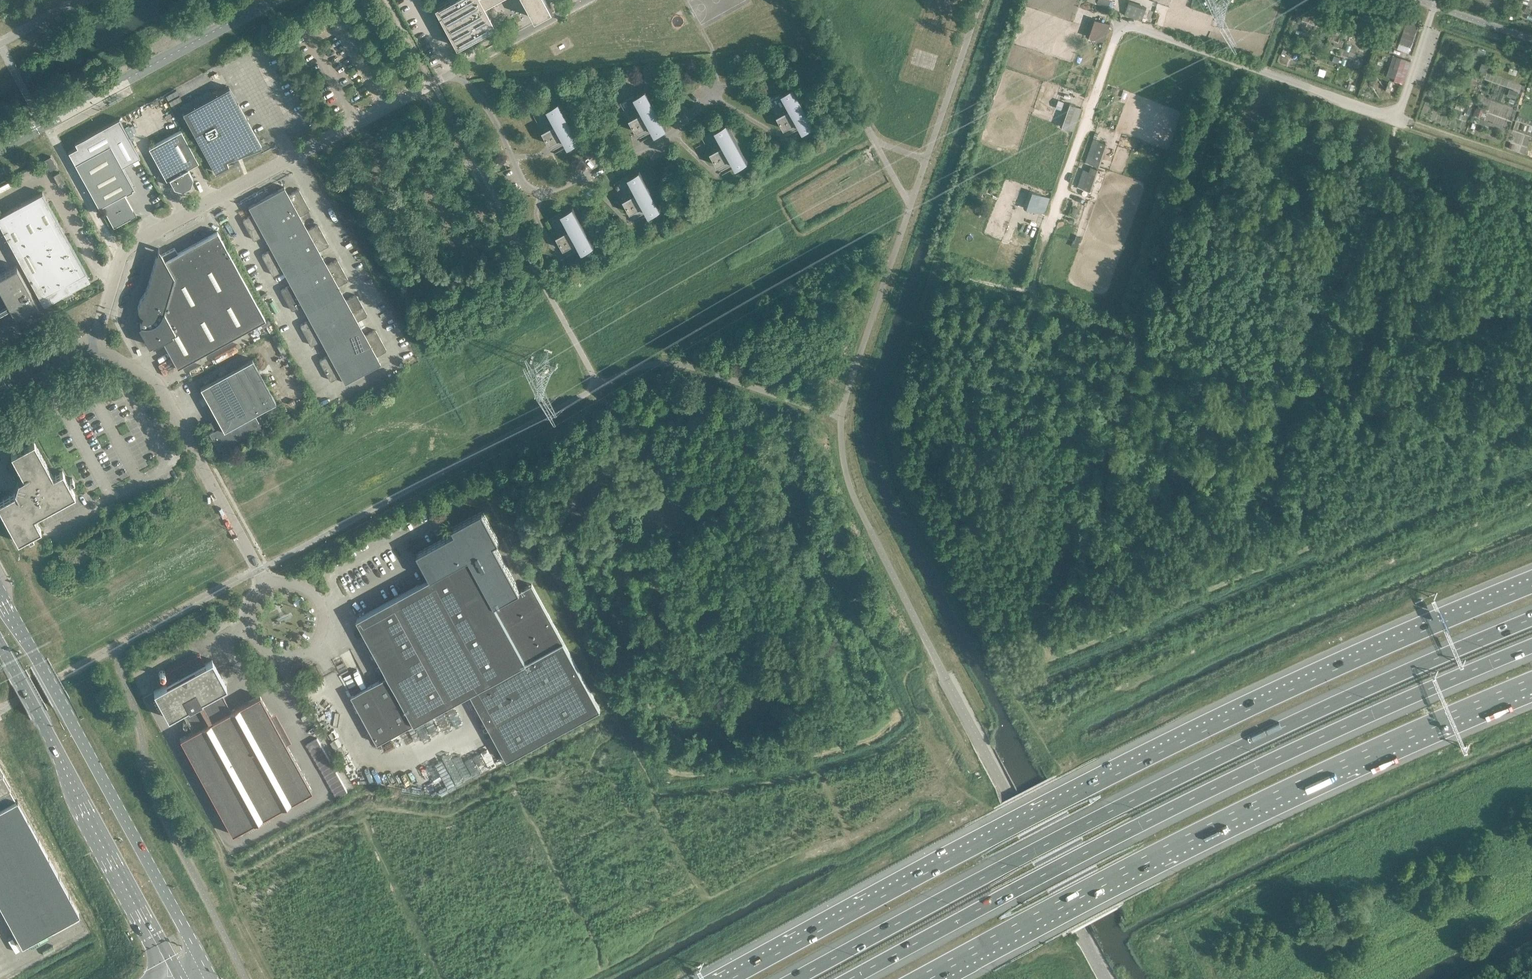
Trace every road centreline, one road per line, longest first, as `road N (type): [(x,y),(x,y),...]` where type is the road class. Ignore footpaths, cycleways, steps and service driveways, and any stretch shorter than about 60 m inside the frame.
road 1 (motorway): [(1531,587),(1240,713),(732,978)]
road 2 (motorway): [(1531,618),(1184,773),(794,978)]
road 3 (motorway): [(848,978),(1192,798),(1531,646)]
road 4 (motorway): [(921,978),(1249,806),(1531,681)]
road 5 (unclassified): [(1375,112),(1126,27),(1045,241)]
road 6 (secondary): [(208,971),(0,592)]
road 7 (track): [(785,738),(596,390)]
road 8 (secondary): [(0,643),(180,975)]
road 9 (residential): [(716,89),(664,142),(537,194),(527,189),(479,98),(454,74)]
road 10 (residential): [(98,337),(106,352),(160,385),(265,591)]
road 11 (residential): [(120,251),(289,159)]
road 12 (residential): [(289,159),(454,74)]
road 13 (residential): [(265,591),(249,624),(256,644),(274,657),(296,657),(313,646),(322,628),(315,600)]
road 14 (unclassified): [(1375,112),(1531,164)]
road 15 (residential): [(454,74),(590,0)]
road 16 (unclassified): [(1436,0),(1402,104),(1375,112)]

